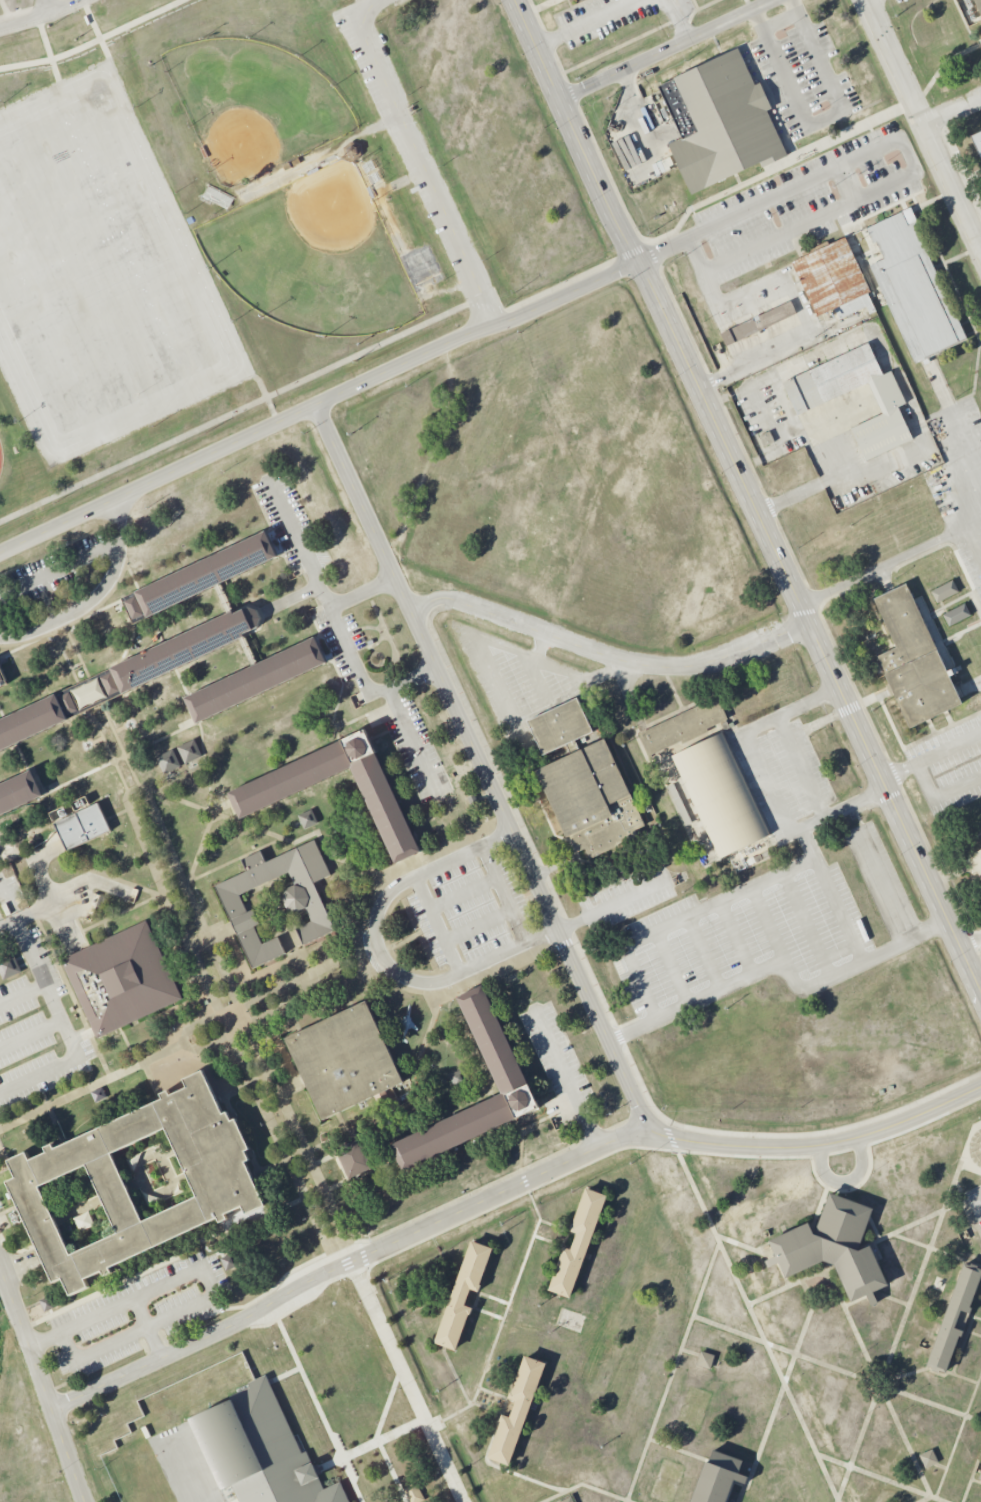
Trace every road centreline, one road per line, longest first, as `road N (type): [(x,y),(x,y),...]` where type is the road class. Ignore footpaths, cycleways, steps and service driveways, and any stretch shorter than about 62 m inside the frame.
road 1 (tertiary): [(638,261),(980,985)]
road 2 (residential): [(647,1126),(52,1411)]
road 3 (residential): [(412,609),(647,1126)]
road 4 (residential): [(412,609),(451,599),(655,667),(713,662),(811,625)]
road 5 (residential): [(316,408),(638,261)]
road 6 (residential): [(0,556),(316,408)]
road 7 (residential): [(980,1086),(832,1144),(736,1146),(647,1126)]
road 8 (residential): [(495,327),(354,13)]
road 9 (tertiary): [(515,0),(638,261)]
road 10 (residential): [(357,1264),(468,1501)]
road 11 (residential): [(562,101),(780,0)]
road 12 (residential): [(86,1501),(0,1277)]
road 13 (residential): [(316,408),(412,609)]

